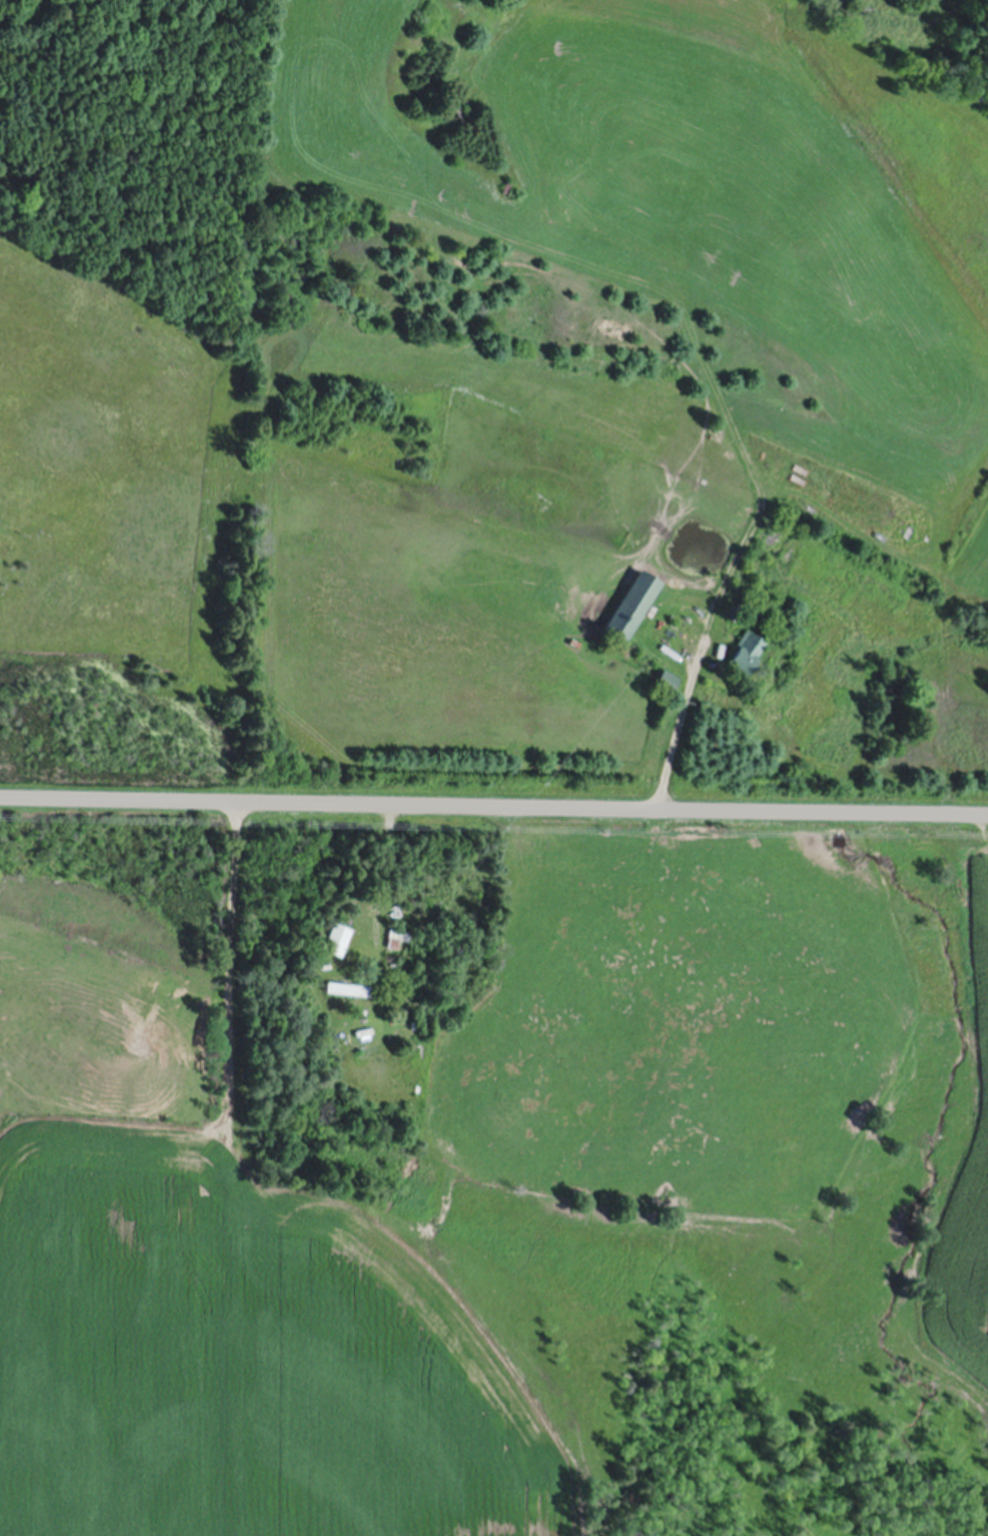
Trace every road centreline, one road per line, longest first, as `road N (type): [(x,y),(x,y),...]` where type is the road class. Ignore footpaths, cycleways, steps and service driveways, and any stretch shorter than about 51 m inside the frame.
road 1 (residential): [(987,811),(0,794)]

